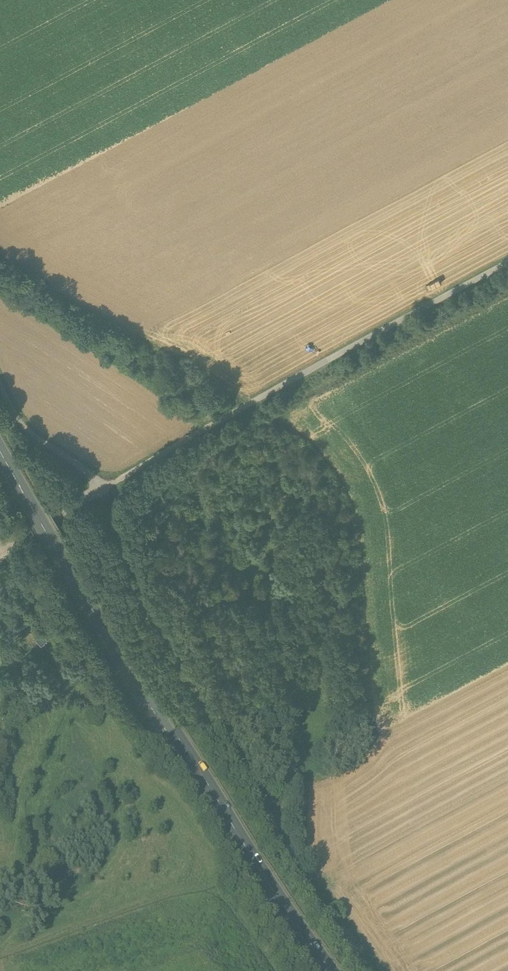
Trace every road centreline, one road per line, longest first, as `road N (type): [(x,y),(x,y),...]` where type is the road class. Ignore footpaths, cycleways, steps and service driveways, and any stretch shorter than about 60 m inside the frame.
road 1 (track): [(375,970),(170,667),(143,565),(99,486),(21,424),(0,386)]
road 2 (primary): [(324,970),(0,466)]
road 3 (track): [(0,548),(507,263)]
road 4 (track): [(0,952),(177,889),(218,885)]

